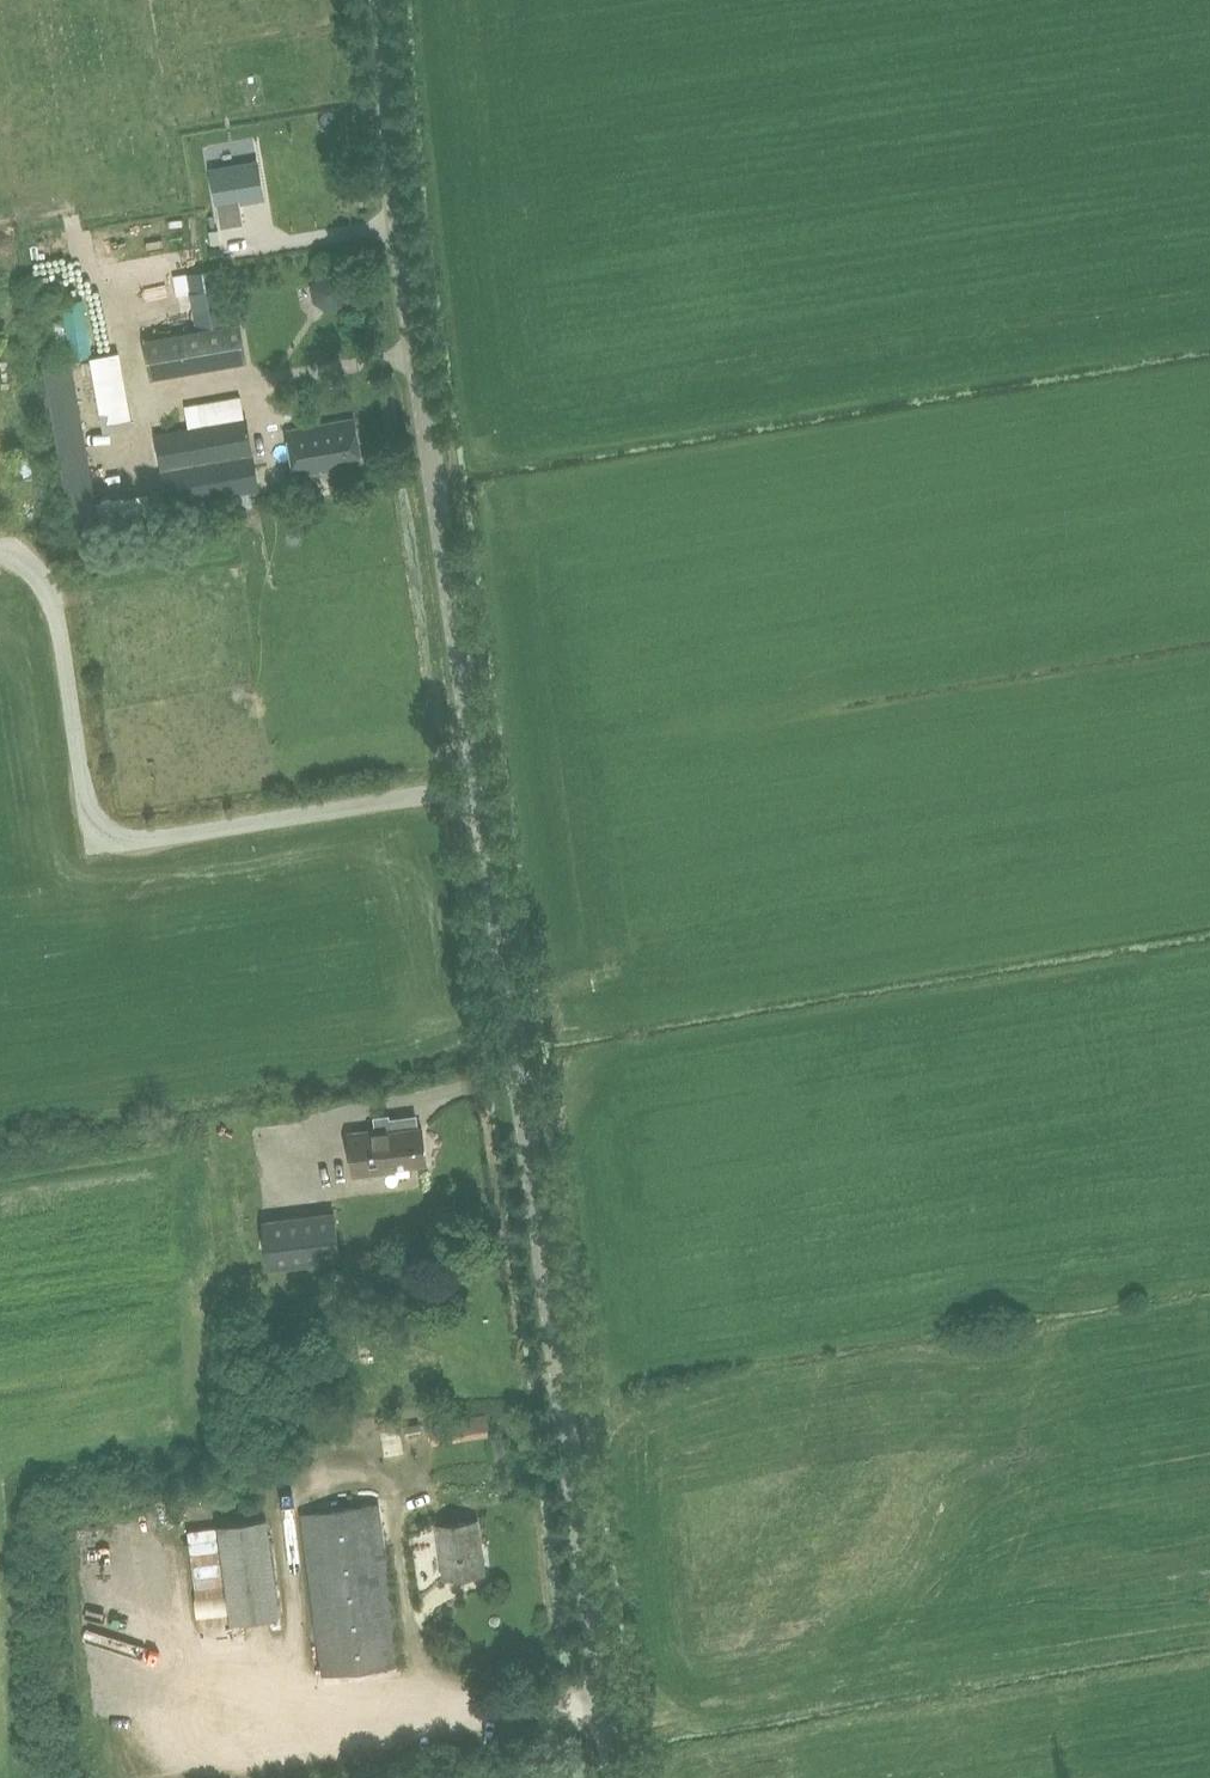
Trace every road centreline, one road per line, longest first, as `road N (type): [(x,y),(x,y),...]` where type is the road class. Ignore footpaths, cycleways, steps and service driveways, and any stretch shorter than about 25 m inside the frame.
road 1 (tertiary): [(610,1777),(437,494),(381,0)]

